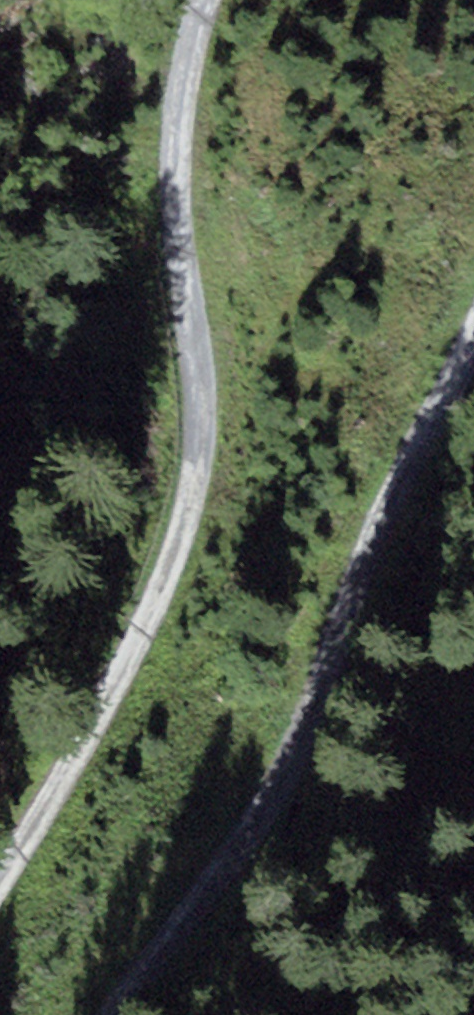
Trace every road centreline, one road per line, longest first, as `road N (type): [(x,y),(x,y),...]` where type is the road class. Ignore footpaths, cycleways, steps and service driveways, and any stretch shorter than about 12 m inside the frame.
road 1 (track): [(197,0),(171,47),(150,181),(167,357),(168,488),(0,836)]
road 2 (track): [(106,1014),(275,731),(366,502),(473,300)]

